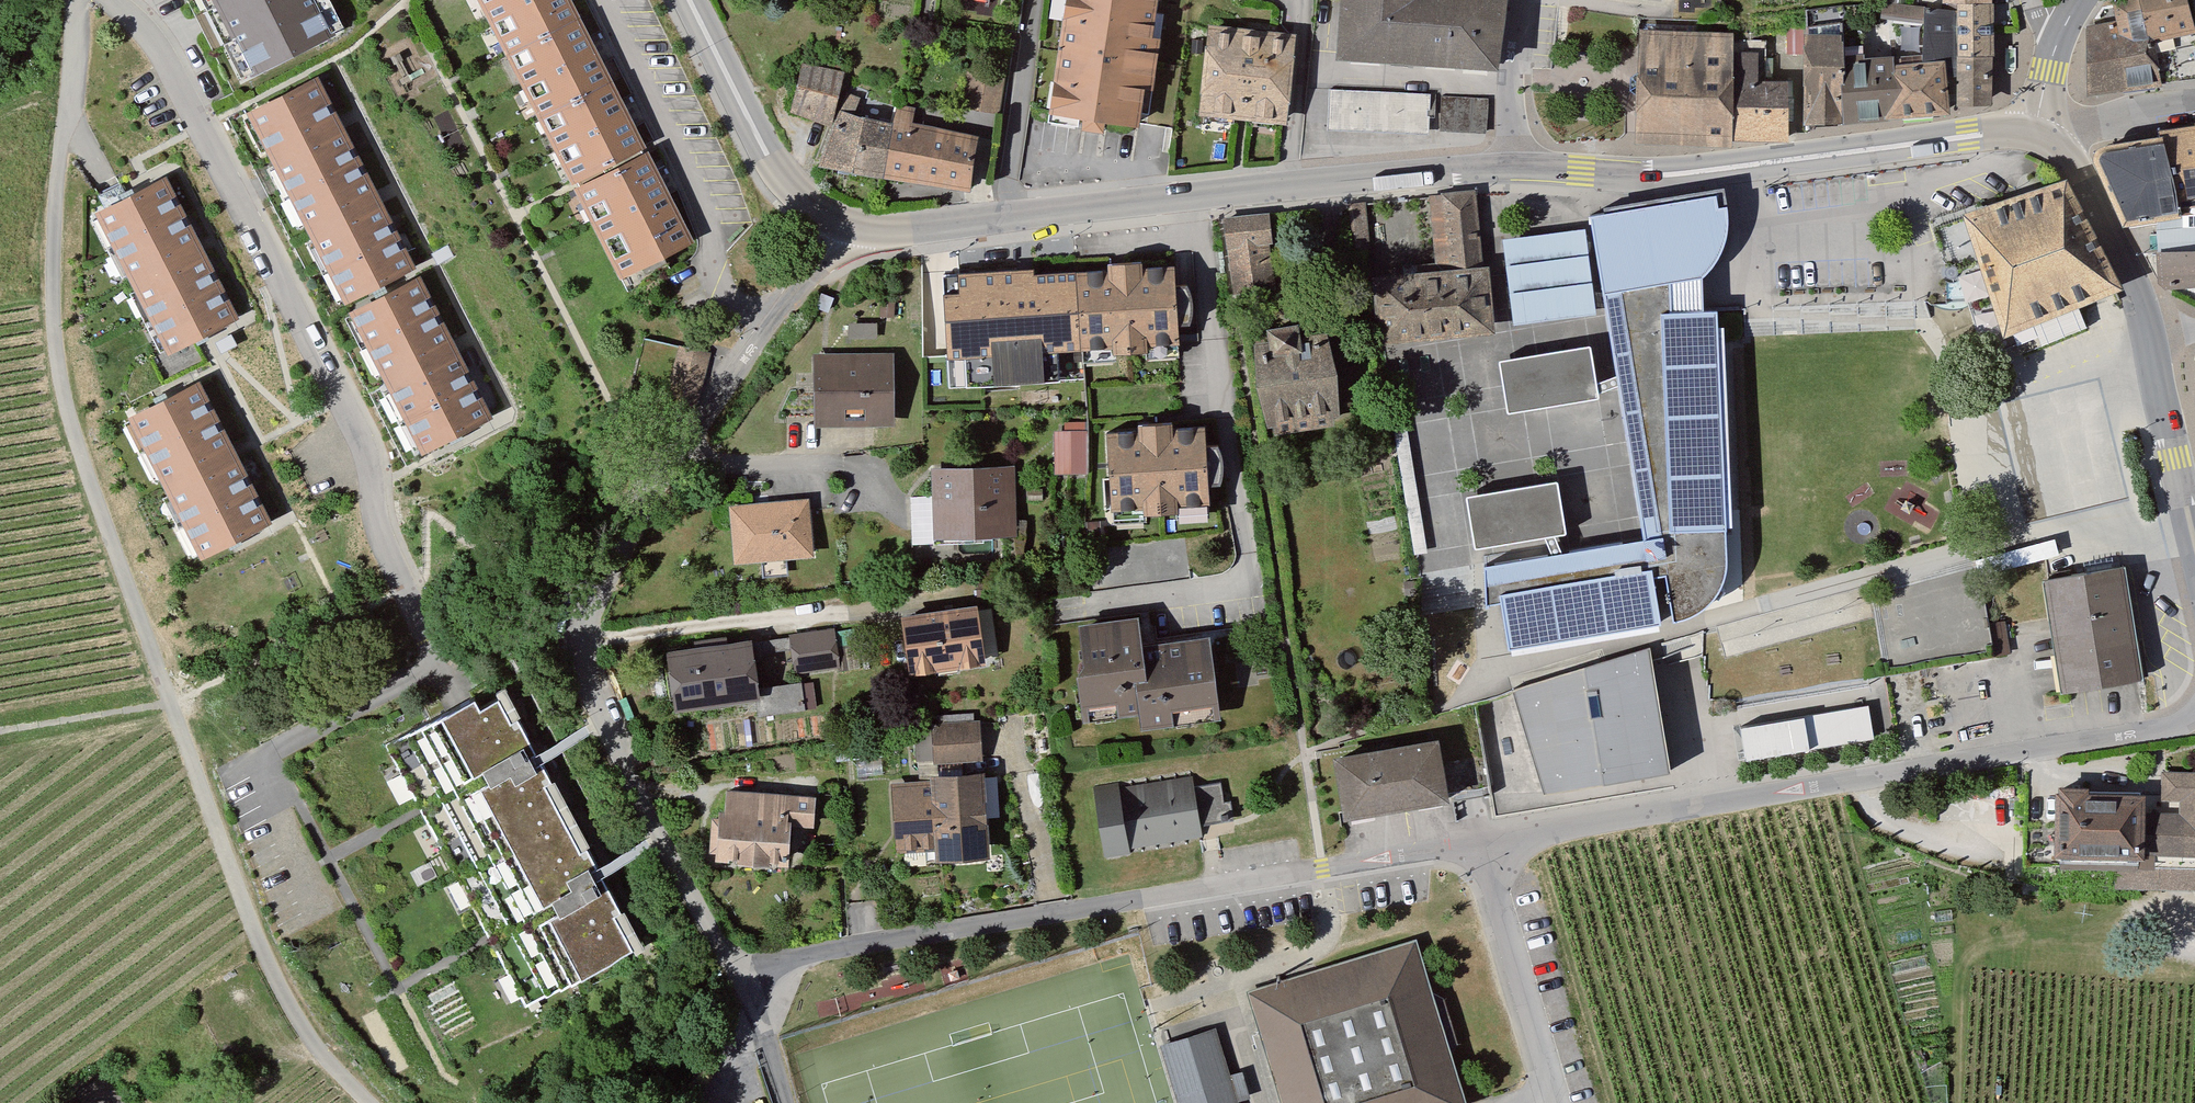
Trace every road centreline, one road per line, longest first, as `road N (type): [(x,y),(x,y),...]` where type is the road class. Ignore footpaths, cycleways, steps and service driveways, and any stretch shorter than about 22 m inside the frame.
road 1 (track): [(69,112),(52,294),(67,408),(272,973),(314,1046),(368,1102)]
road 2 (residential): [(844,226),(654,479),(580,643),(603,721),(740,979)]
road 3 (residential): [(119,0),(154,38),(296,302),(296,330),(337,410),(363,432),(385,548),(457,696)]
road 4 (residential): [(740,979),(788,959),(1480,844)]
road 5 (residential): [(1480,844),(2172,728),(2194,717)]
road 6 (secondary): [(844,226),(1003,219),(1516,165)]
road 7 (secondary): [(1516,165),(1671,175),(2033,133)]
road 8 (secondary): [(690,0),(785,182),(844,226)]
road 9 (residential): [(1480,844),(1560,1102)]
road 10 (secondary): [(2148,337),(2133,282),(2088,183),(2065,151),(2033,133)]
road 11 (secondary): [(2194,547),(2148,337)]
road 12 (residential): [(1516,165),(1510,89),(1520,0)]
road 13 (residential): [(2033,133),(2194,97)]
road 14 (residential): [(740,979),(786,1102)]

